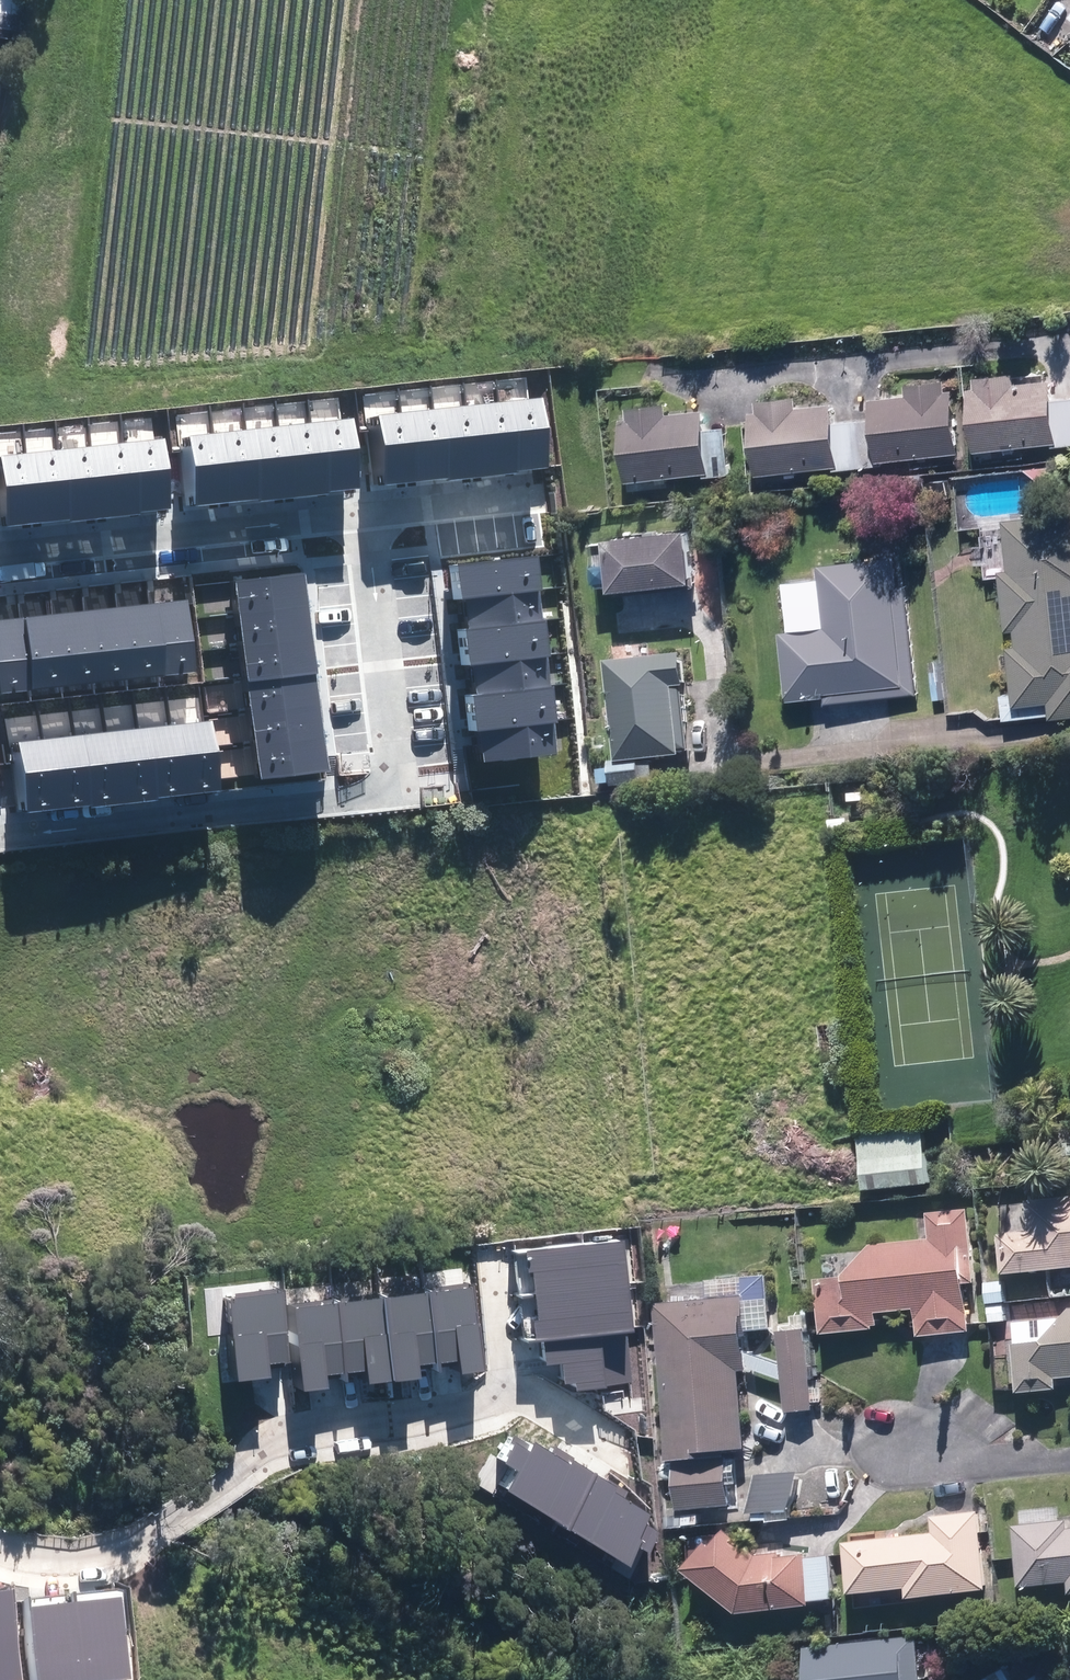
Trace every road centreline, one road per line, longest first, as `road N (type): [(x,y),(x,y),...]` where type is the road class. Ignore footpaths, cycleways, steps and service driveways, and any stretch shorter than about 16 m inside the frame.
road 1 (residential): [(361,512),(399,797),(0,839)]
road 2 (residential): [(628,1461),(505,1400),(391,1421),(255,1468),(104,1566),(0,1560)]
road 3 (residential): [(0,554),(361,512)]
road 4 (residential): [(361,512),(543,491)]
road 5 (residential): [(1069,1451),(991,1457),(893,1446)]

